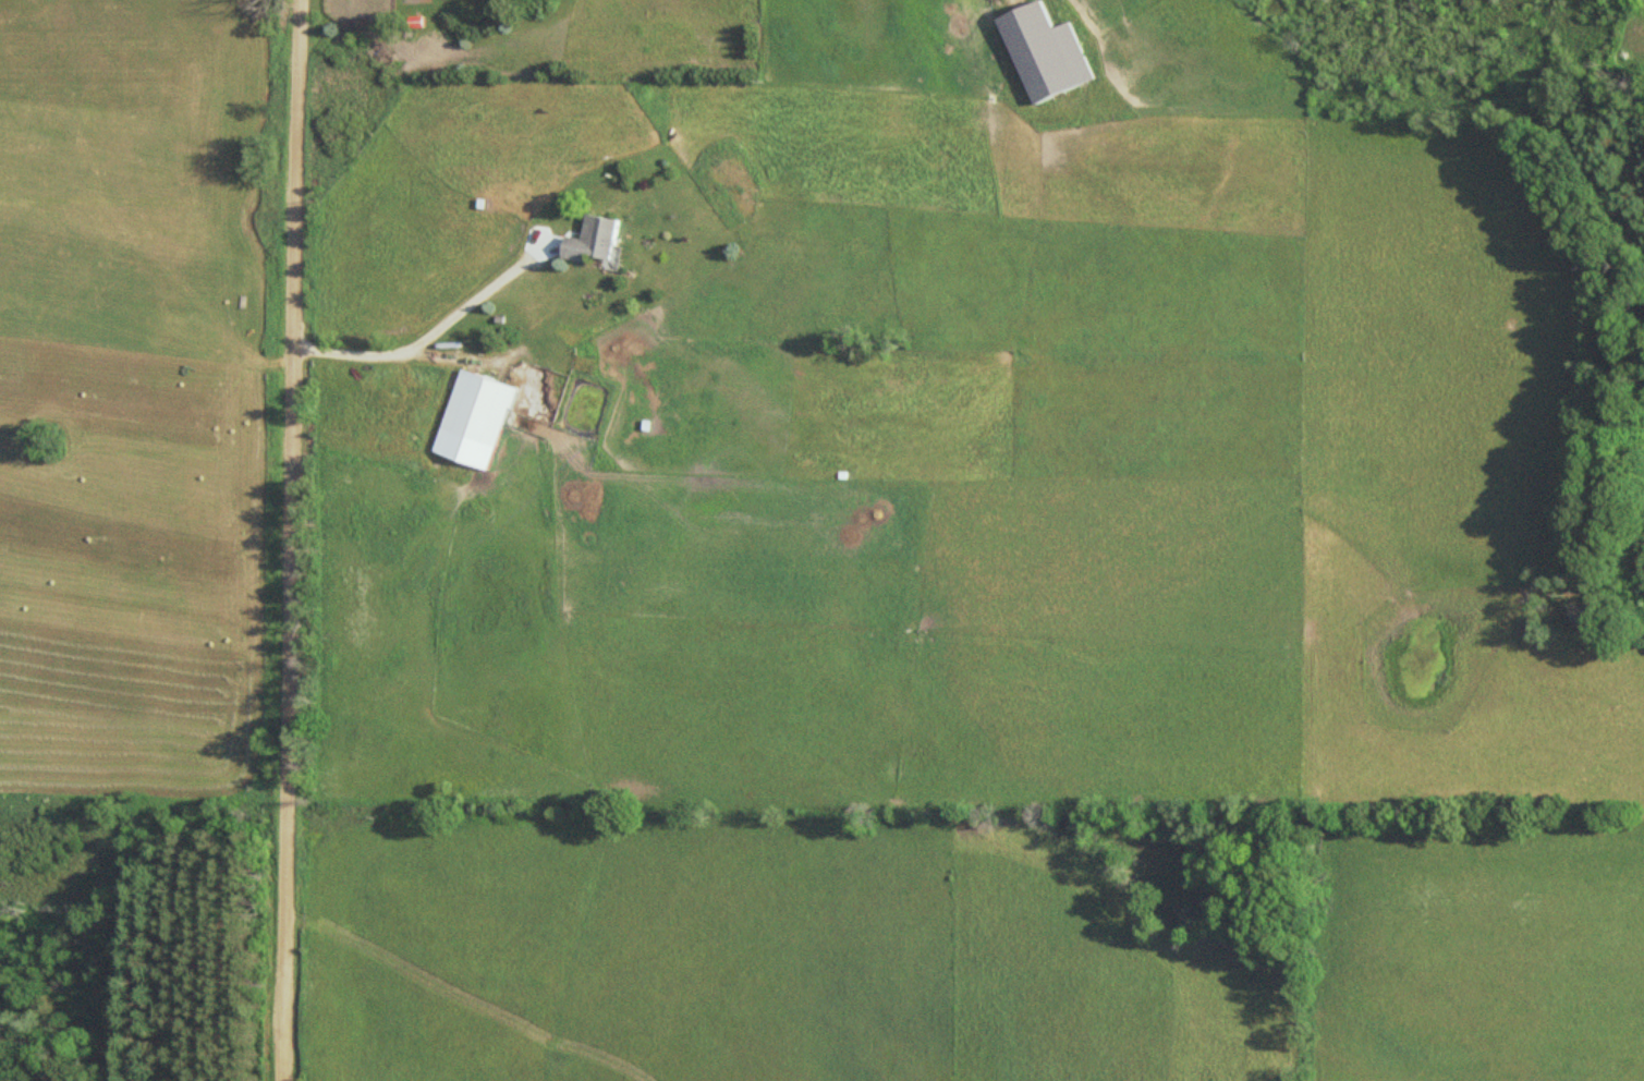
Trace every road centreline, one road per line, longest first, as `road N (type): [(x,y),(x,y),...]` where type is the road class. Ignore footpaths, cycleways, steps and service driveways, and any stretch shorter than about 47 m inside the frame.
road 1 (residential): [(285,1080),(301,0)]

